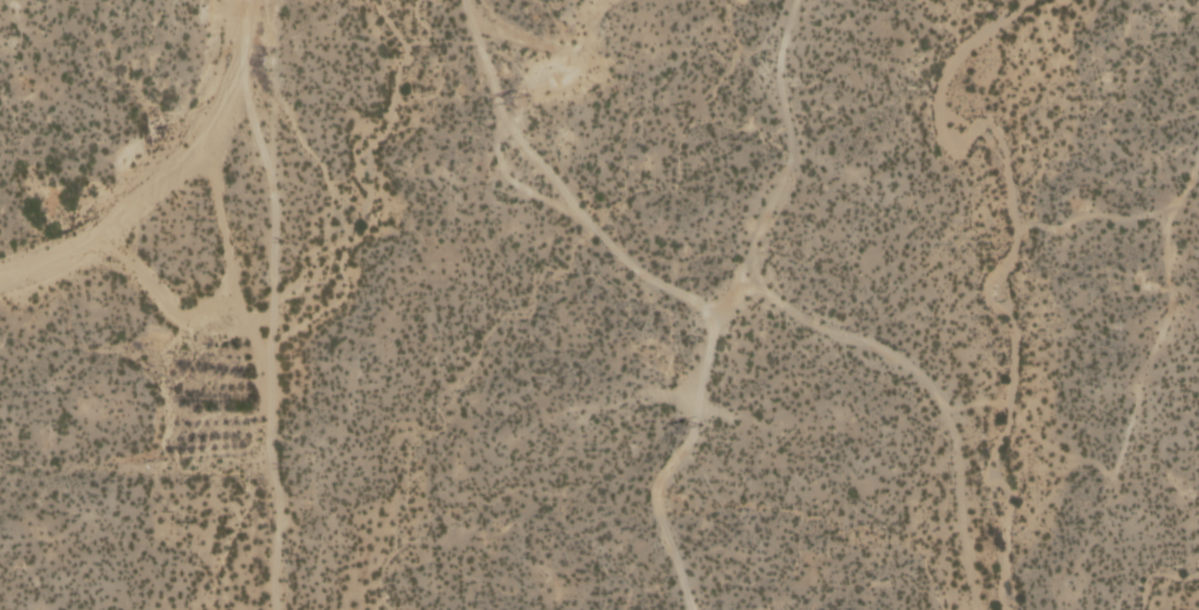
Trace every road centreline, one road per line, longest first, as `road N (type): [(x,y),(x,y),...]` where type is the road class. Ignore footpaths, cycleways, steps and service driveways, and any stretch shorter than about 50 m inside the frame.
road 1 (track): [(690,609),(657,491),(689,438),(714,310),(639,271),(571,205),(497,112),(466,0)]
road 2 (track): [(795,0),(779,54),(792,154),(752,243),(756,271),(795,310),(910,369),(947,410),(977,609)]
road 3 (track): [(276,609),(273,189),(253,0)]
road 4 (track): [(1198,164),(1165,208),(1139,218),(1089,212),(1058,226),(1028,221),(1017,230)]
road 5 (track): [(608,0),(593,17),(583,64),(545,84),(507,123)]

